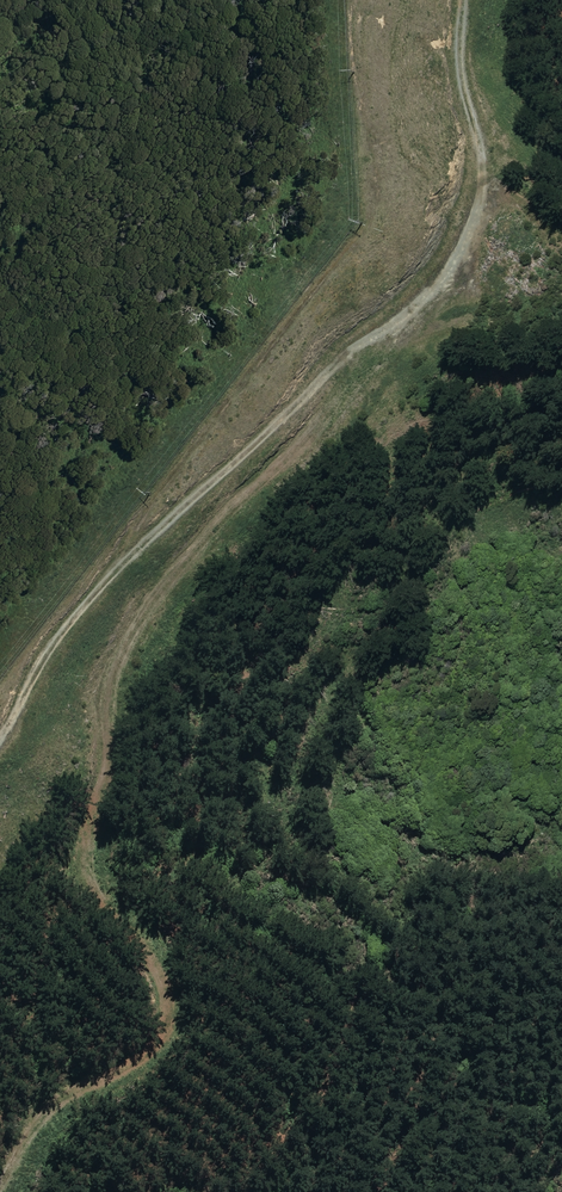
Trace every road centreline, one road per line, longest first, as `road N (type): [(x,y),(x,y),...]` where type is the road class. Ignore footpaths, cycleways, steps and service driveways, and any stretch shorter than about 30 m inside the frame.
road 1 (track): [(465,0),(473,181),(426,324),(362,404),(218,535),(125,688),(105,840),(117,919),(165,967),(132,1107),(41,1191)]
road 2 (track): [(0,721),(70,620),(317,384),(435,296)]

